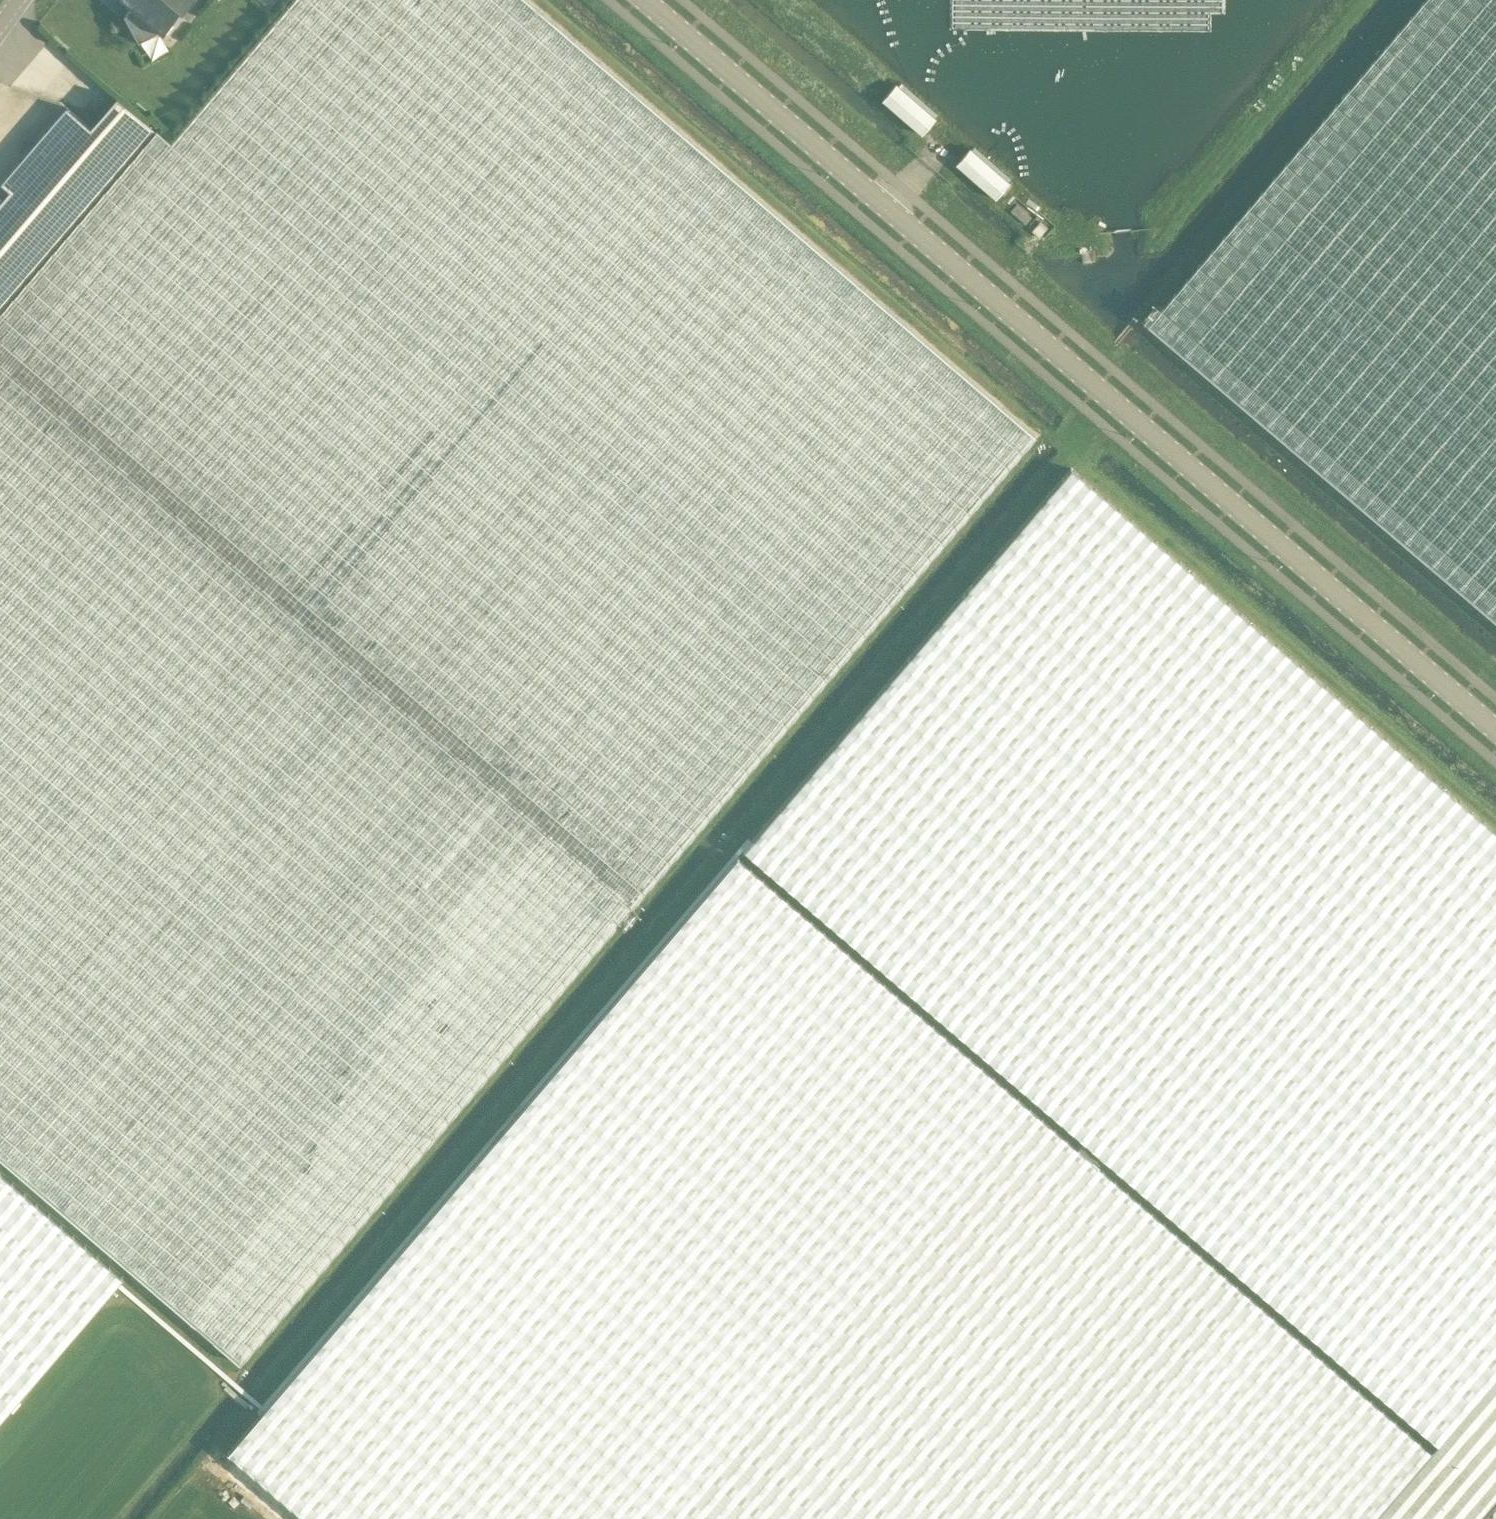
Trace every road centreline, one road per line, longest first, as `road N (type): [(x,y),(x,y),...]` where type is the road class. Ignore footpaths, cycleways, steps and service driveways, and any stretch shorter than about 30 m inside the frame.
road 1 (tertiary): [(646,0),(1495,730)]

